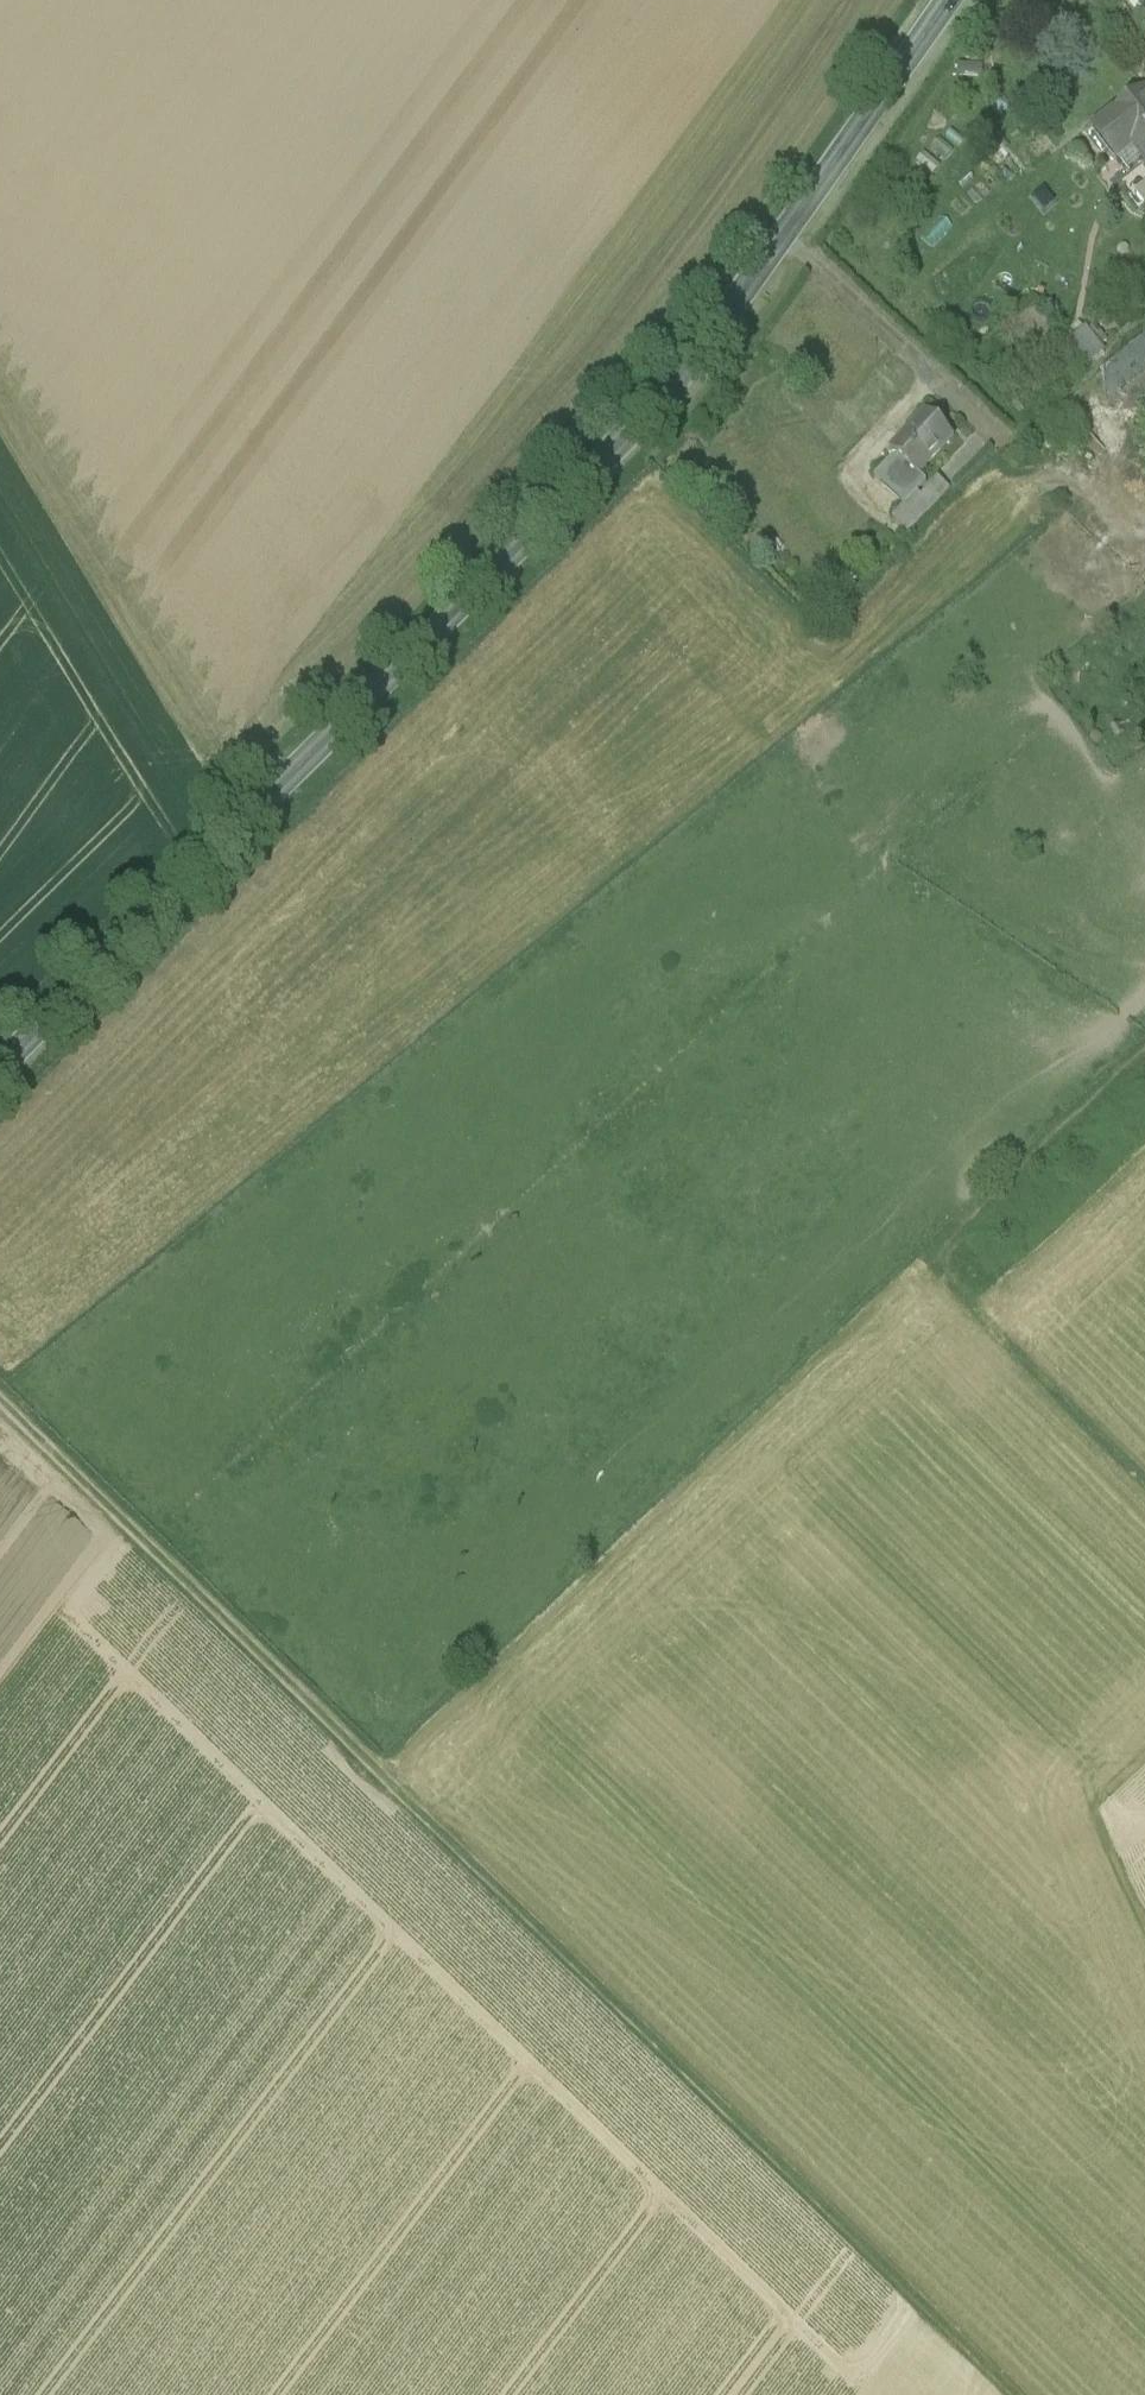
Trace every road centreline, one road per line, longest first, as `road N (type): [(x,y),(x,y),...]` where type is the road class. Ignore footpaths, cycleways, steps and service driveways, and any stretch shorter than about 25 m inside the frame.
road 1 (secondary): [(946,0),(658,413),(0,1079)]

